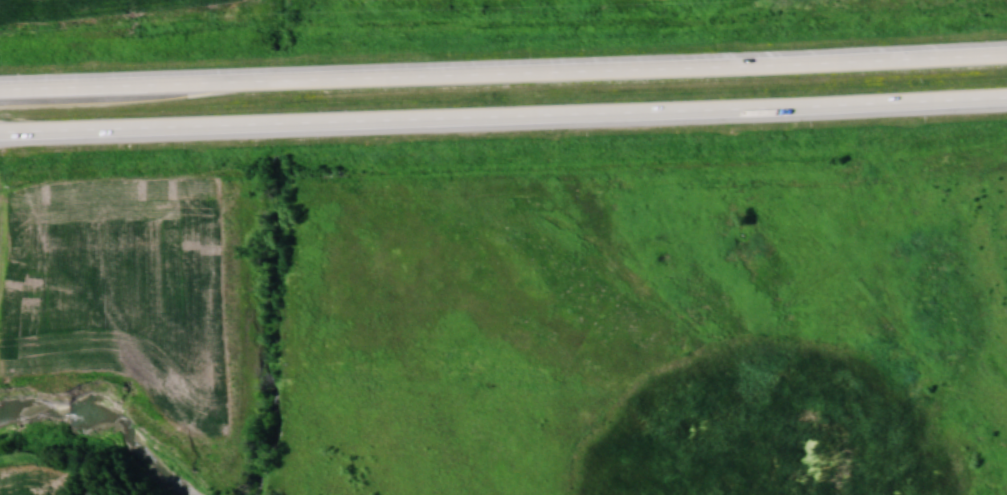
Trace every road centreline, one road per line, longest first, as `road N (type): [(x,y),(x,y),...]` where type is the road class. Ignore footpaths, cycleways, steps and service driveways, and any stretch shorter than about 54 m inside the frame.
road 1 (trunk): [(0,136),(1006,101)]
road 2 (trunk): [(1006,56),(0,91)]

